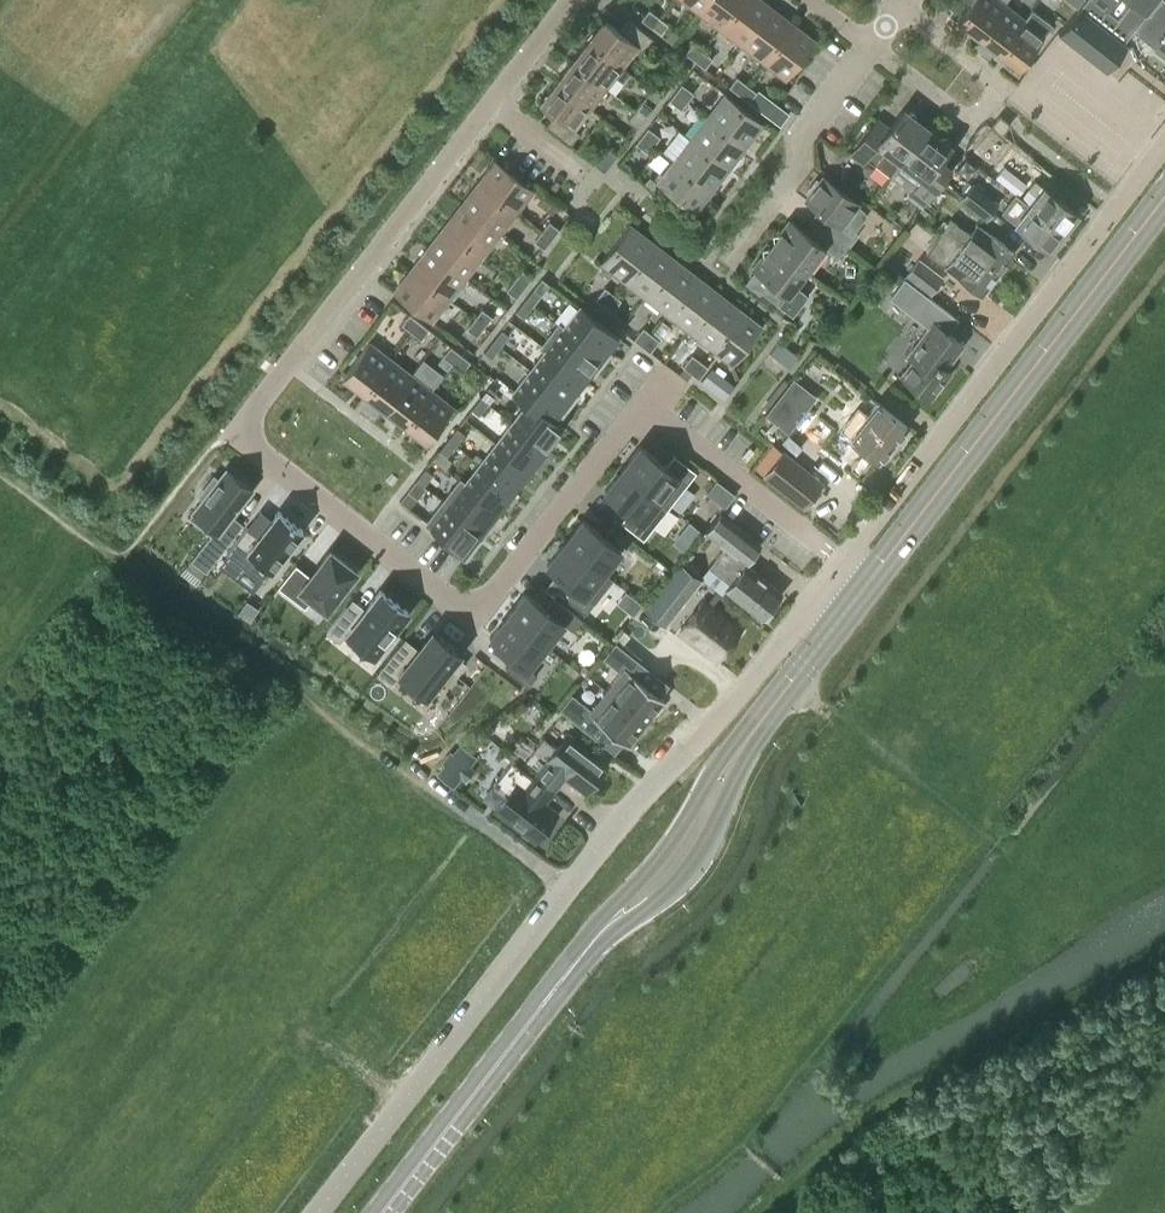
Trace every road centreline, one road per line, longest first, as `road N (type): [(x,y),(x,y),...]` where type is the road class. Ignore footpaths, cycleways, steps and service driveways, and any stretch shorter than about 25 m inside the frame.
road 1 (residential): [(831,552),(643,402),(471,619),(238,433),(573,0)]
road 2 (unclassified): [(317,1212),(646,789),(744,690),(813,602)]
road 3 (primary): [(381,1212),(606,926),(670,870),(738,753),(838,621)]
road 4 (unclassified): [(813,602),(1164,144)]
road 5 (primary): [(838,621),(1164,199)]
road 6 (residential): [(871,45),(969,120),(1000,80),(904,7)]
road 7 (residential): [(731,257),(803,165),(805,127),(871,45)]

